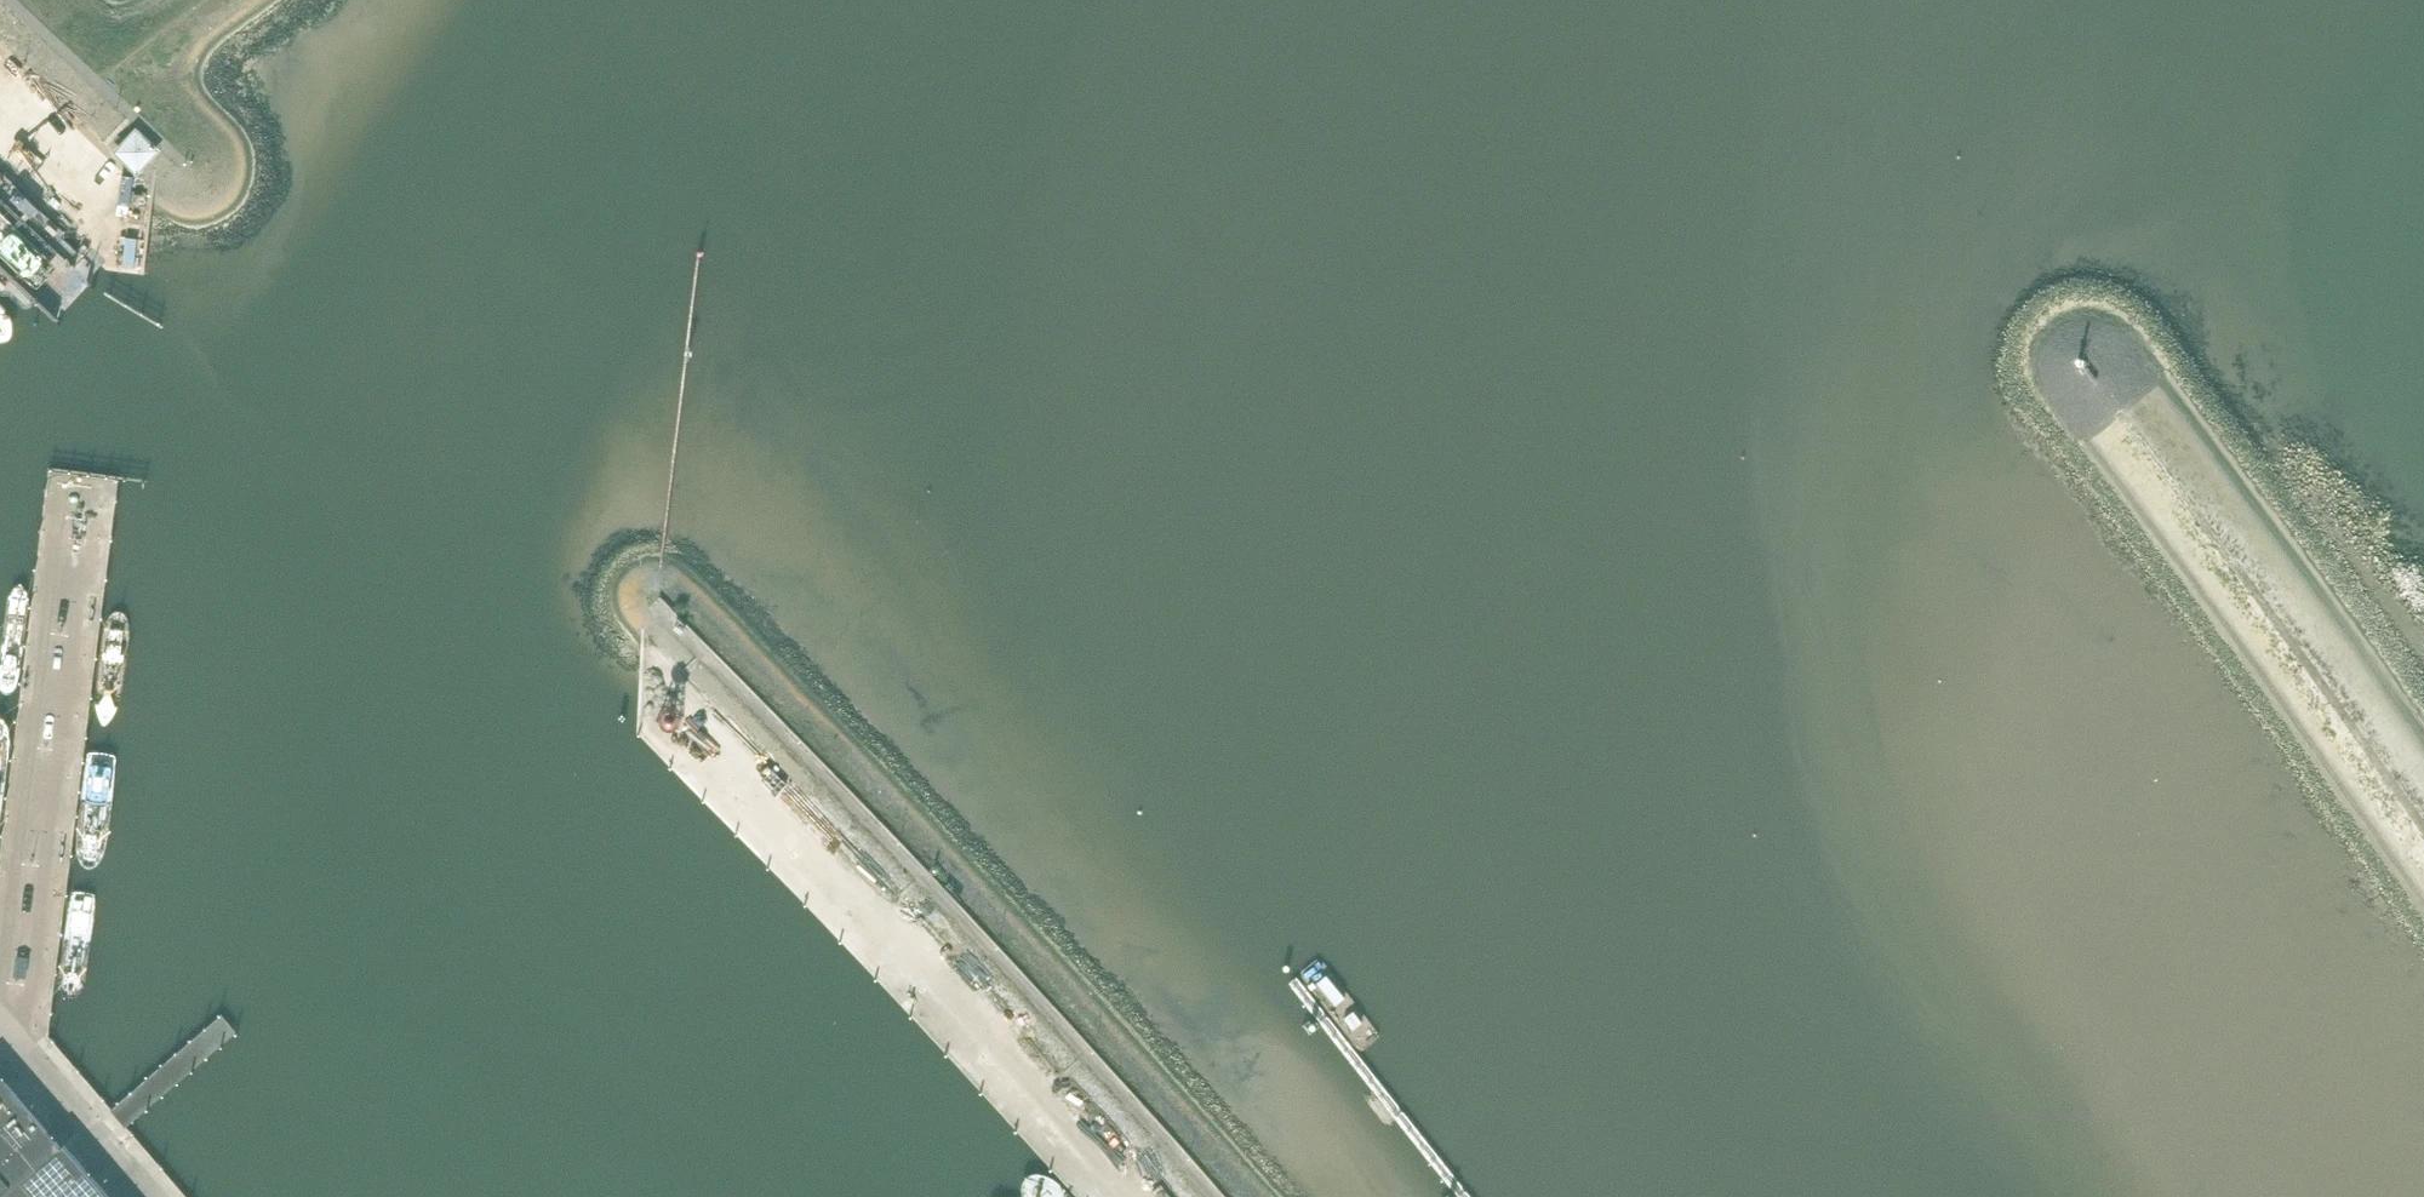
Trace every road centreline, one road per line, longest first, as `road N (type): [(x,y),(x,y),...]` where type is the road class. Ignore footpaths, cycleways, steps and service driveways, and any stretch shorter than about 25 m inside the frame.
road 1 (unclassified): [(144,1196),(0,1033)]
road 2 (unclassified): [(0,114),(119,224)]

